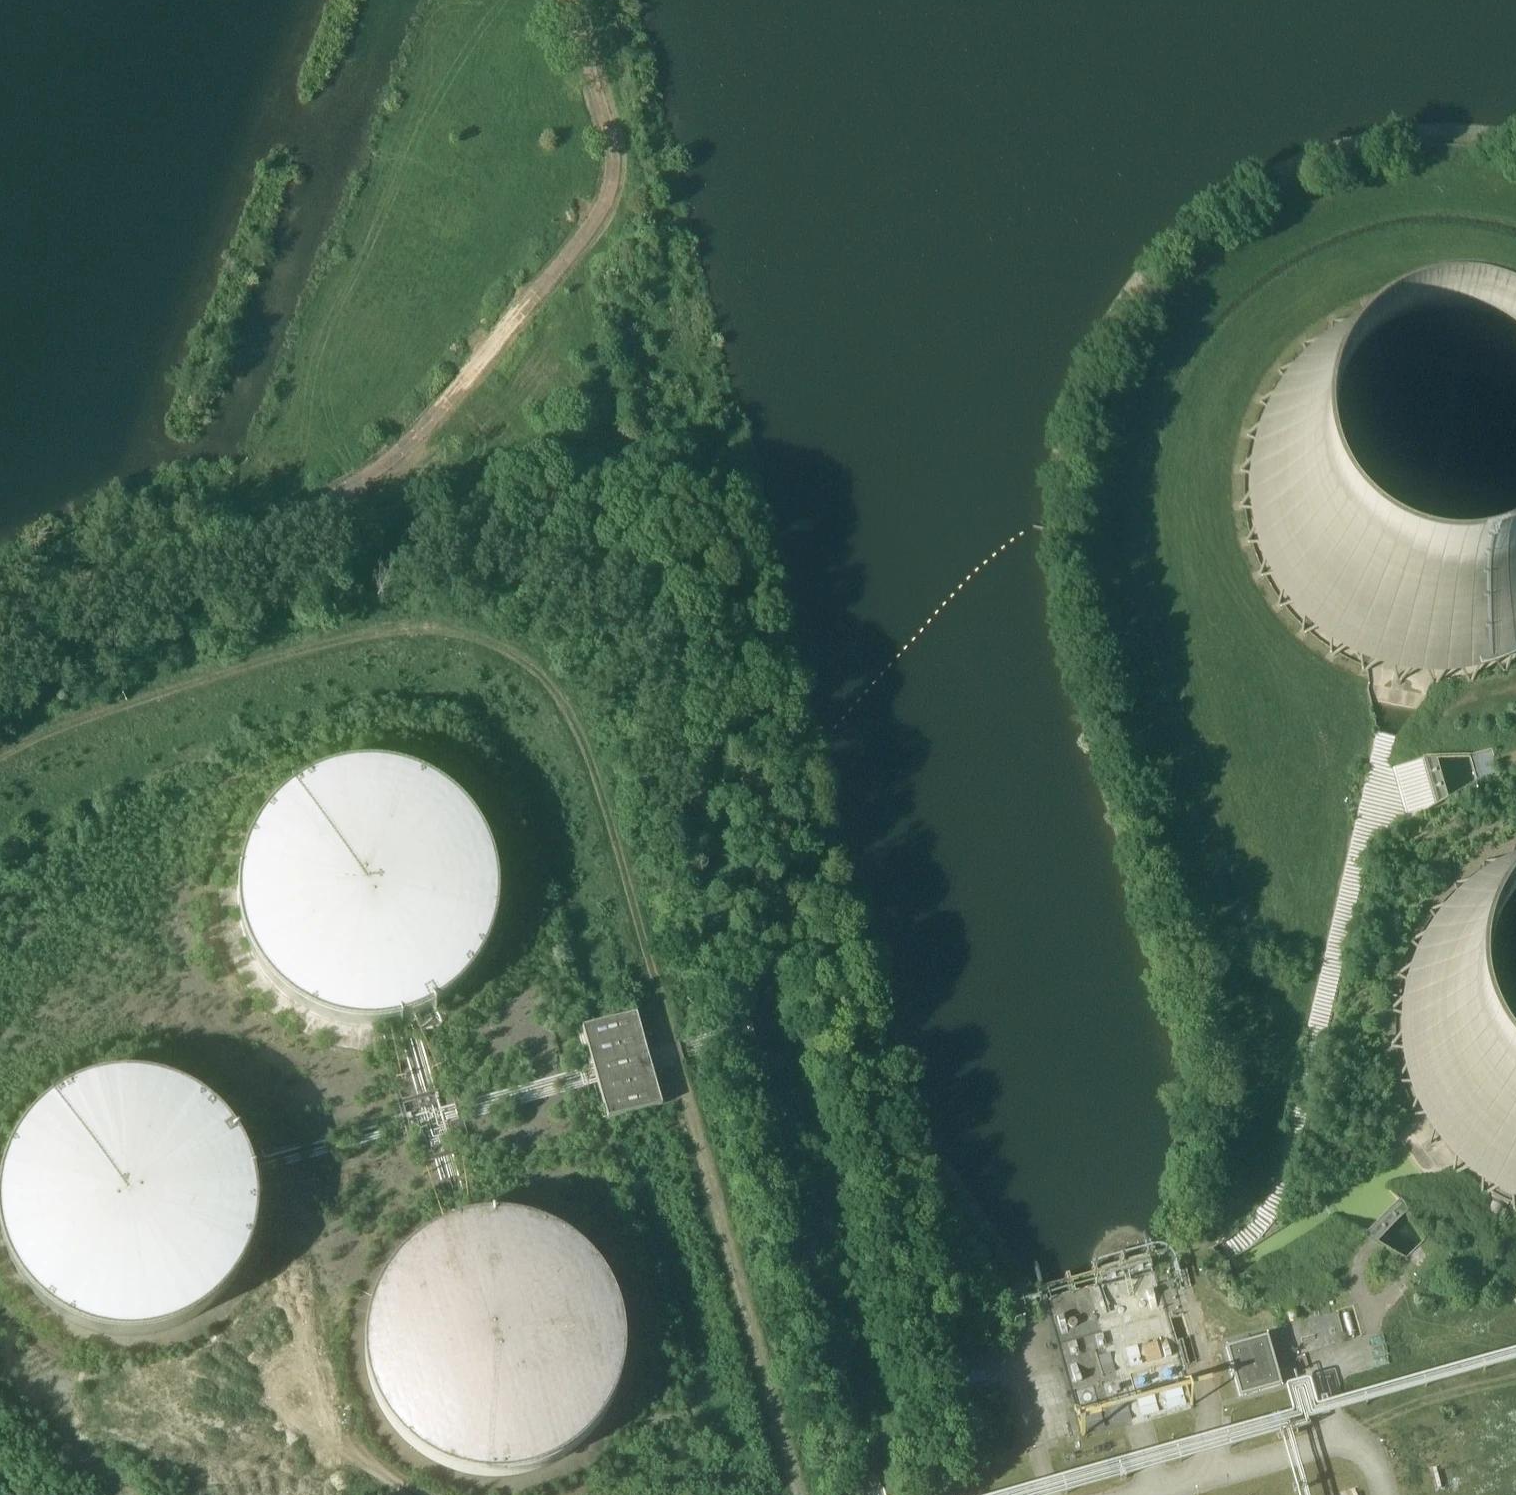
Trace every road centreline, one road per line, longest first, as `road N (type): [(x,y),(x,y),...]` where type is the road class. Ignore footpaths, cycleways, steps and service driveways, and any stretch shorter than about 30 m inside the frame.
road 1 (track): [(0,625),(575,448),(594,434),(605,411),(604,373),(581,295),(581,265),(612,190),(566,0)]

